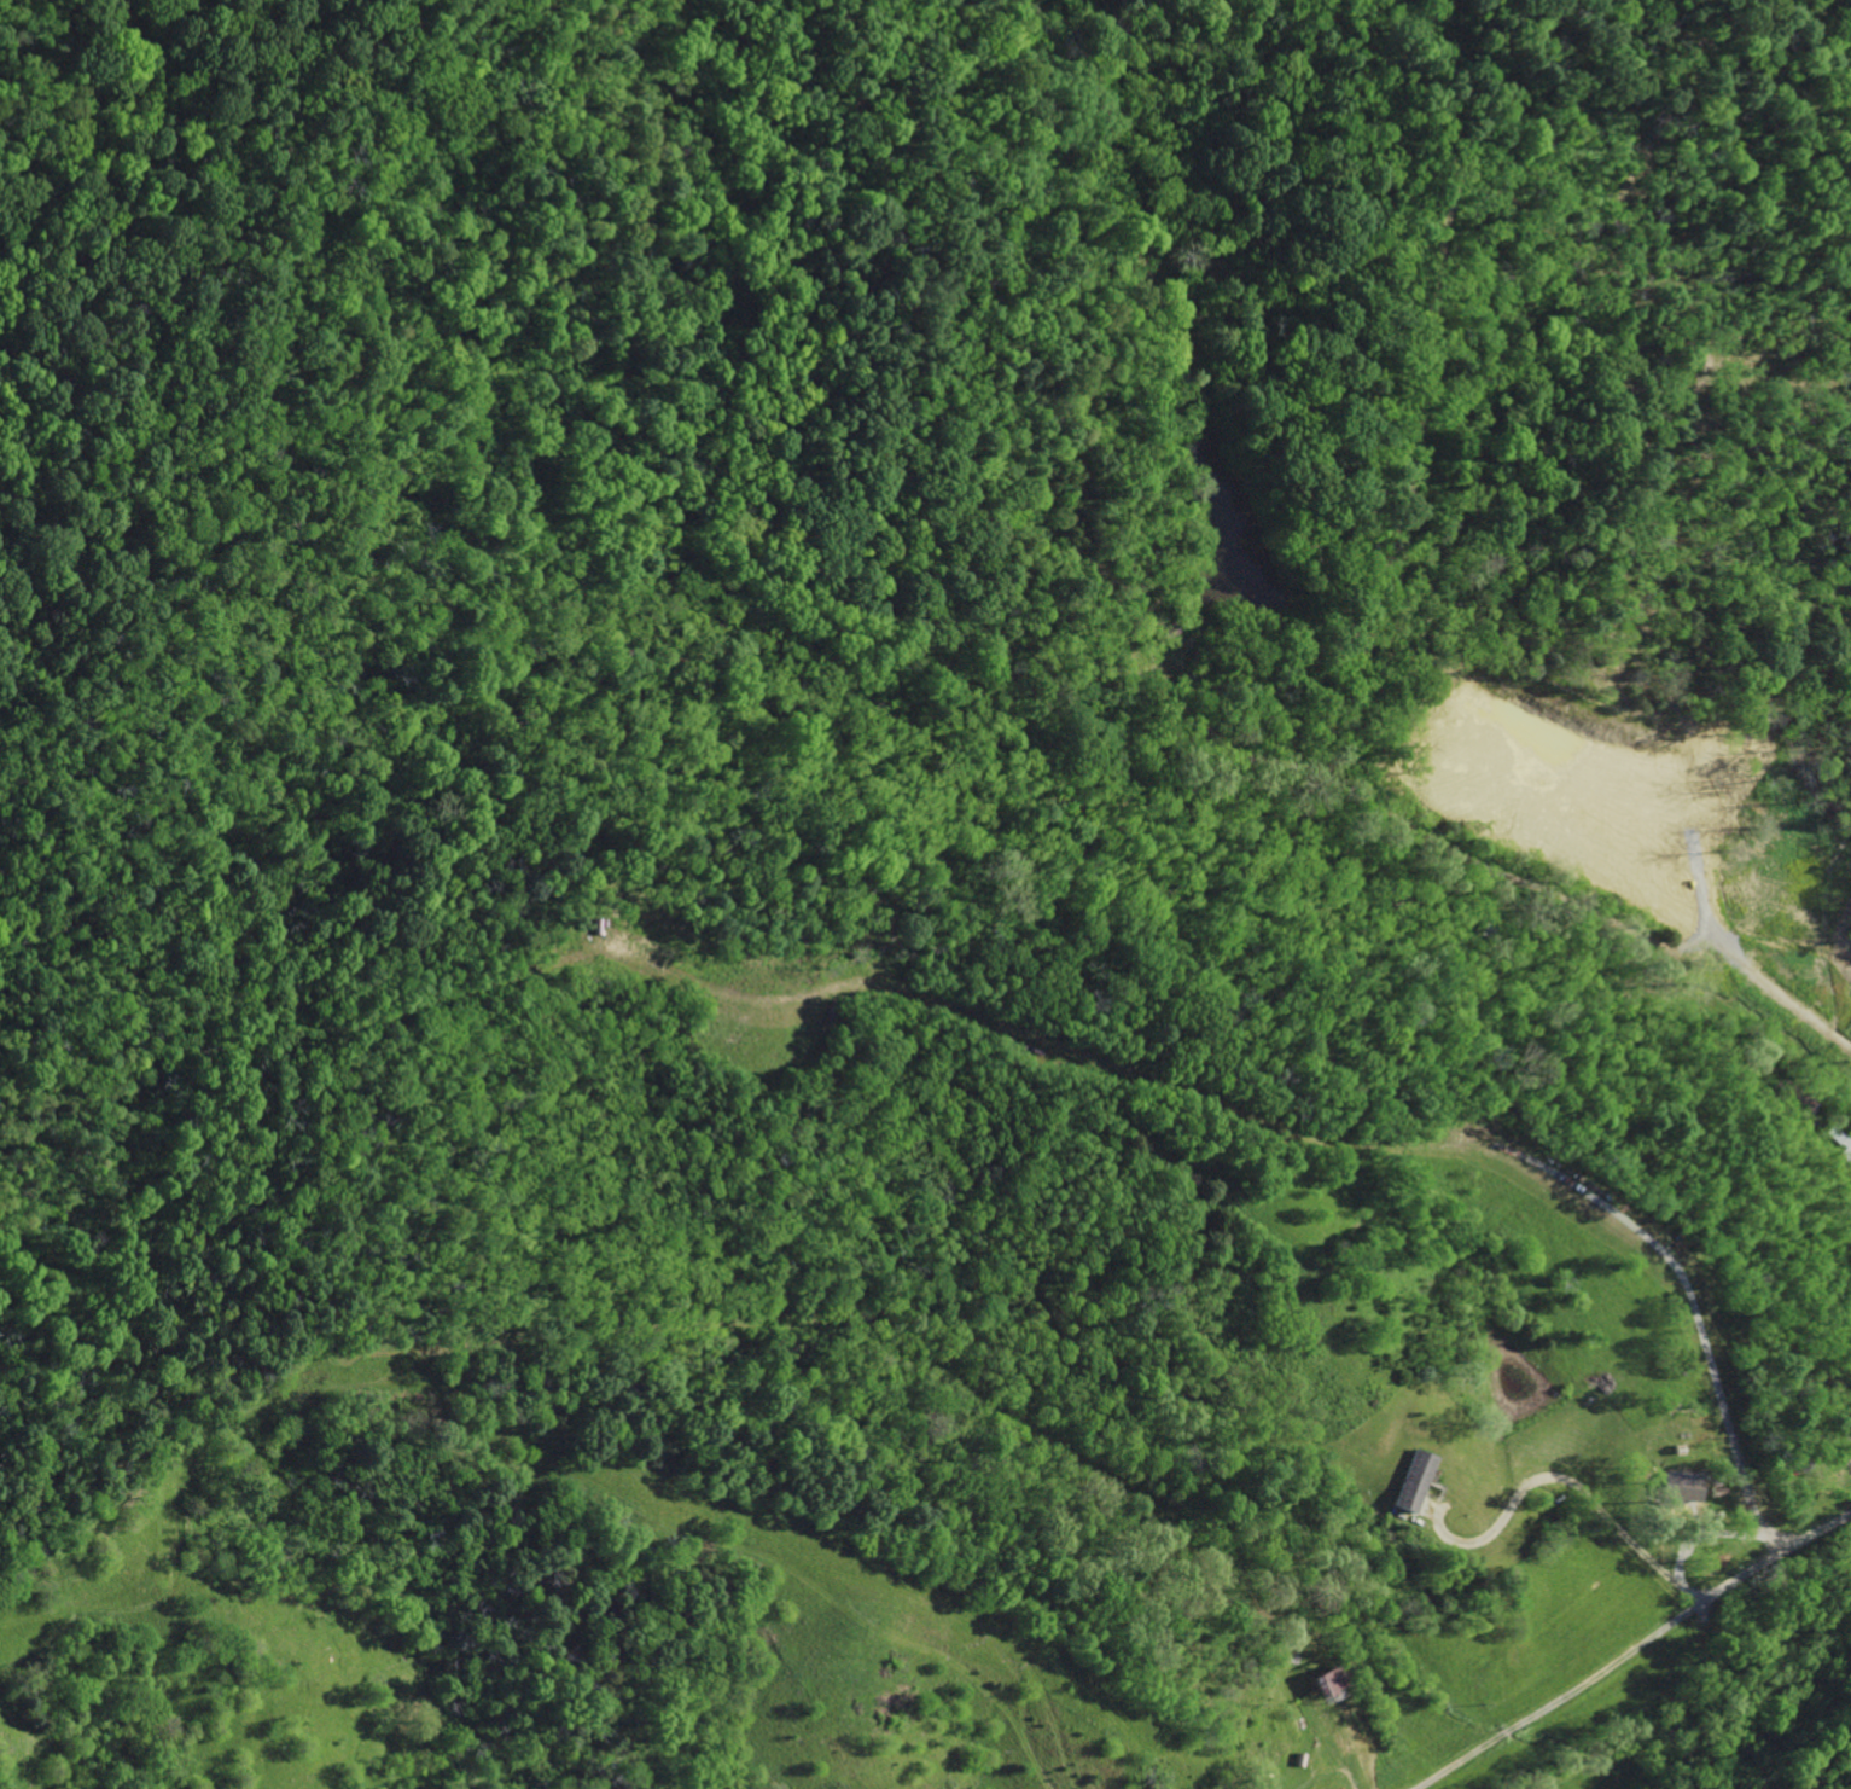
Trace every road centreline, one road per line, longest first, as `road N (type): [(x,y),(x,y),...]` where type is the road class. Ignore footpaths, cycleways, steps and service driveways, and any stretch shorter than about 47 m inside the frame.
road 1 (residential): [(1698,1607),(1754,1564),(1850,1513)]

